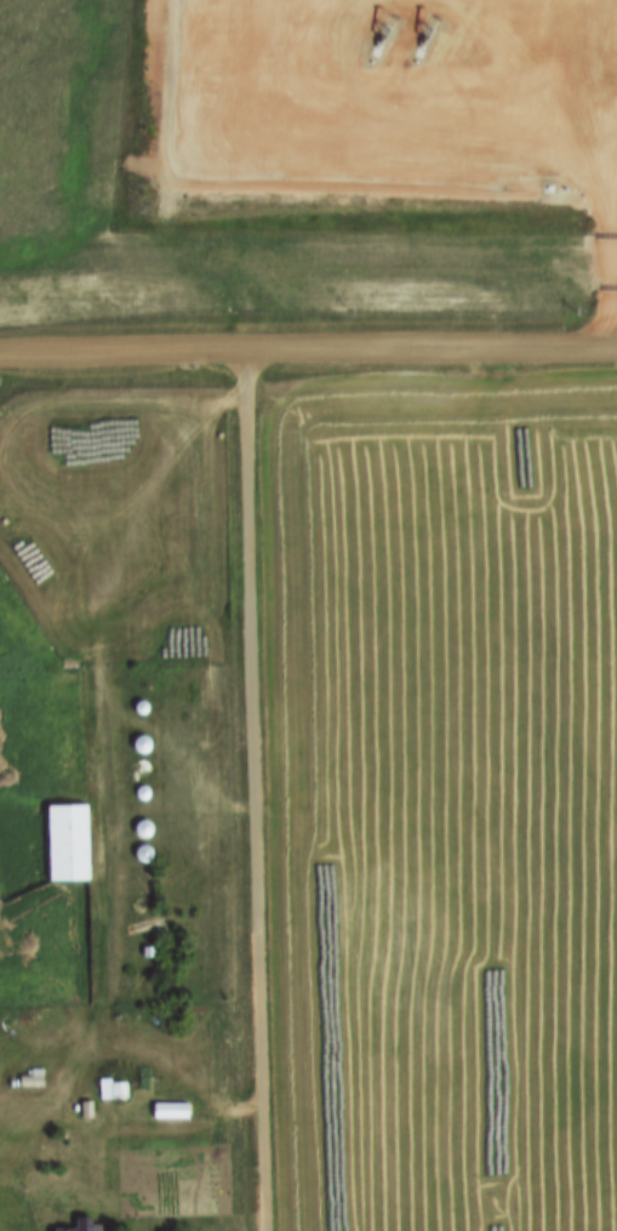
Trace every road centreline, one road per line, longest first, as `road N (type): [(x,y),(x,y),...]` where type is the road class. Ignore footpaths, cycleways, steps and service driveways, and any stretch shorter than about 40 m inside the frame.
road 1 (track): [(247,403),(213,409),(192,423),(99,610),(102,993),(110,1028),(148,1058),(223,1110),(261,1110)]
road 2 (tertiary): [(616,348),(0,354)]

